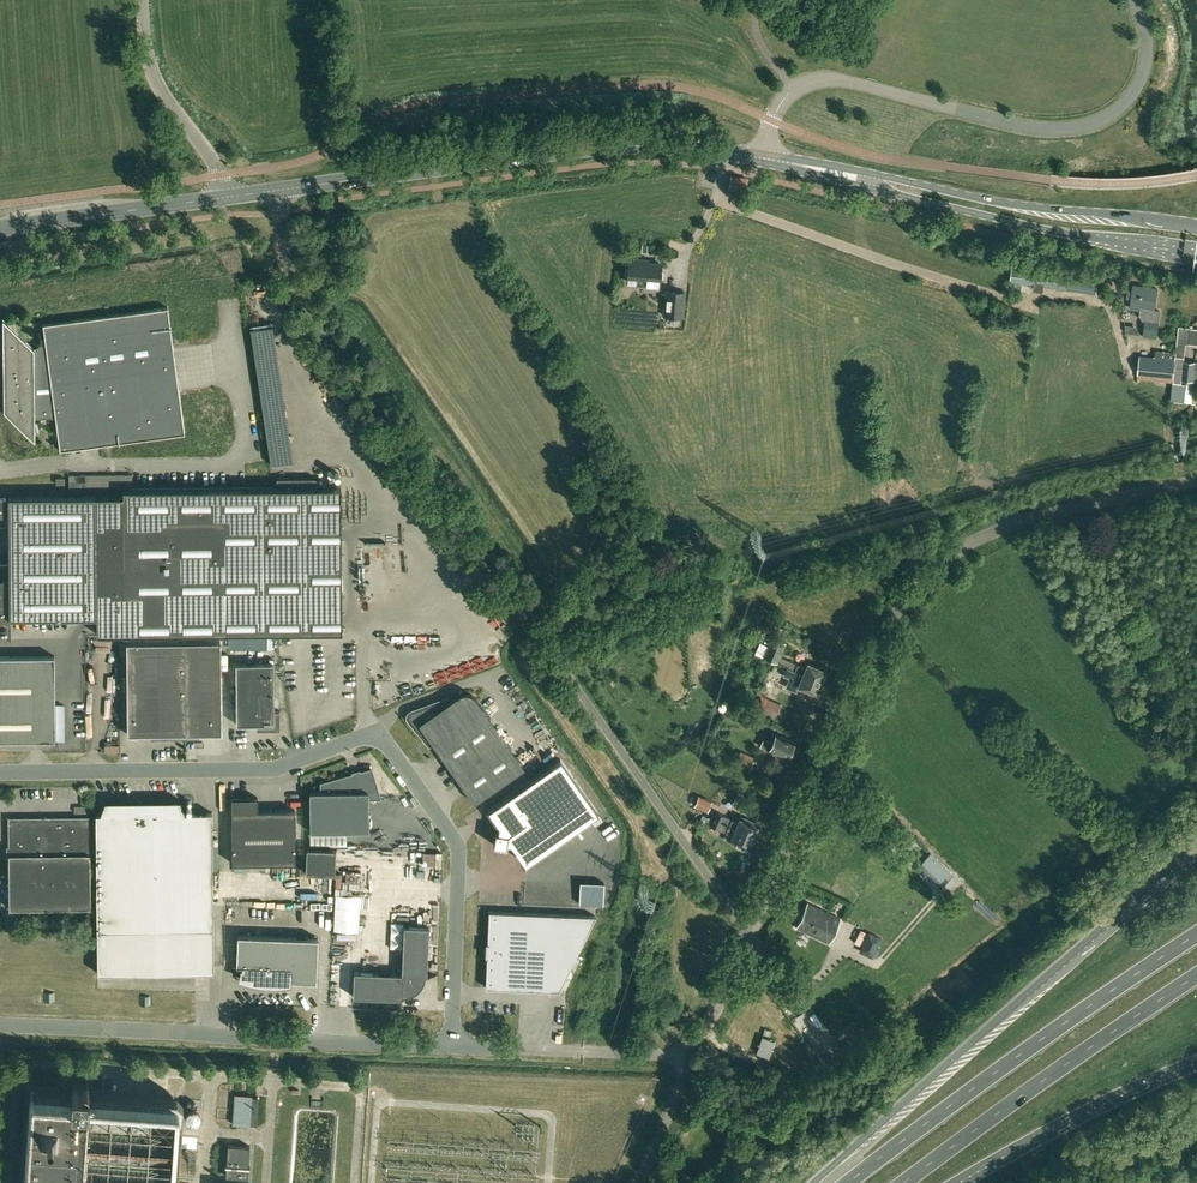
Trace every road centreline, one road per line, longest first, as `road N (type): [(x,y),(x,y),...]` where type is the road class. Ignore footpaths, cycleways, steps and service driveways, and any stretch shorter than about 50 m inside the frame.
road 1 (unclassified): [(748,933),(292,276),(276,191)]
road 2 (unclassified): [(748,933),(897,610),(933,570),(1004,527),(1196,480)]
road 3 (tertiary): [(276,191),(648,145),(866,180)]
road 4 (trunk): [(1196,847),(813,1182)]
road 5 (unclassified): [(452,1047),(0,1028)]
road 6 (trunk): [(1196,935),(849,1182)]
road 7 (unclassified): [(452,1047),(452,838),(383,738),(367,735),(303,758)]
road 8 (trunk): [(904,1182),(1196,978)]
road 9 (tertiary): [(866,180),(1052,230),(1196,254)]
road 10 (tertiary): [(1196,227),(866,180)]
road 11 (unclassified): [(0,773),(273,768),(303,758)]
road 12 (trunk): [(959,1182),(1196,1063)]
road 13 (unclassified): [(684,1053),(452,1047)]
road 14 (tertiary): [(0,228),(222,199)]
road 15 (tertiary): [(222,199),(218,176),(151,69),(143,0)]
road 16 (unclassified): [(684,1053),(708,1027),(748,933)]
road 17 (unclassified): [(639,1182),(684,1053)]

